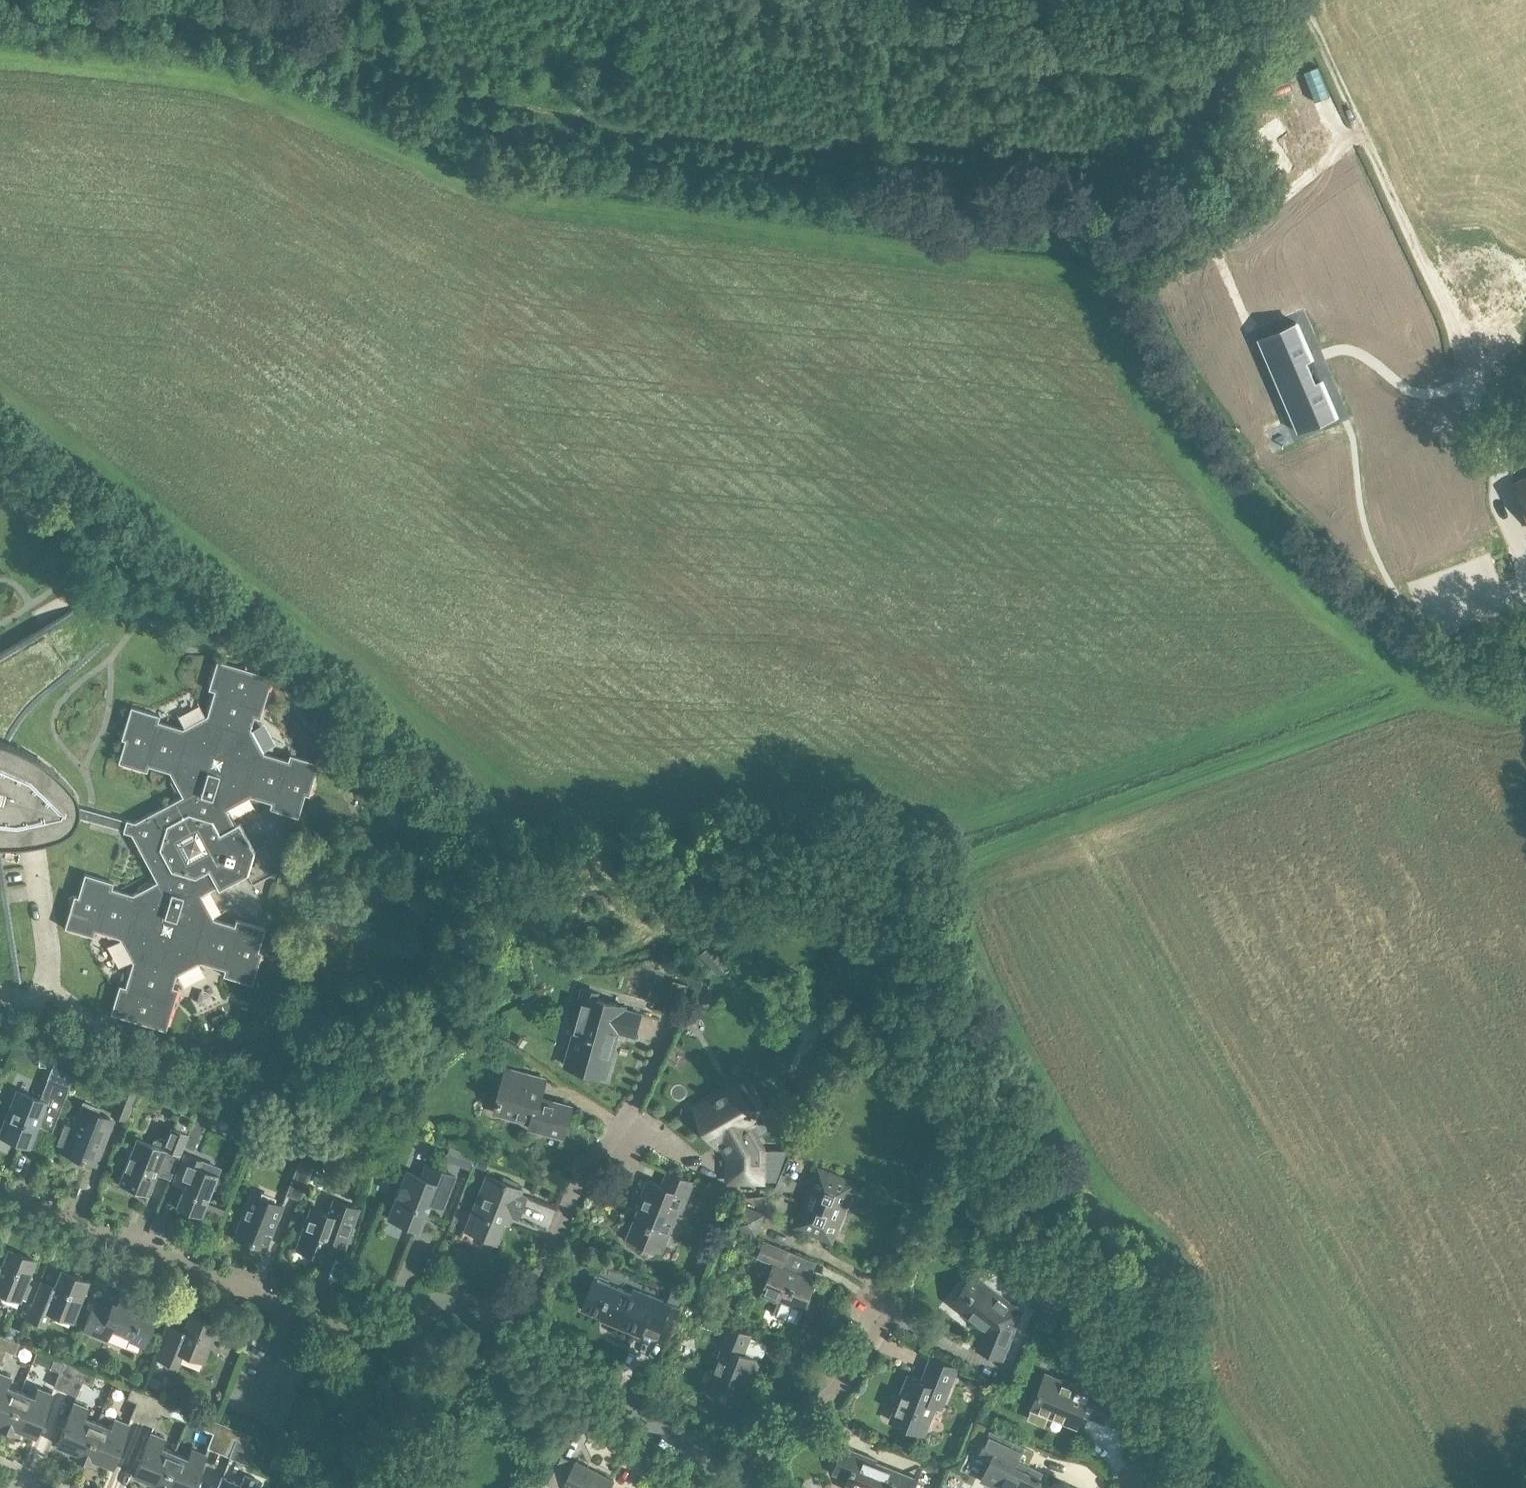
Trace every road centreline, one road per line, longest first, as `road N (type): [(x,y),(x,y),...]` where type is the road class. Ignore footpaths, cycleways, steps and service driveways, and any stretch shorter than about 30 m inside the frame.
road 1 (residential): [(342,1325),(0,1193)]
road 2 (residential): [(323,1487),(358,1353),(374,1333),(407,1311),(440,1304),(474,1304),(512,1319)]
road 3 (residential): [(512,1319),(748,1487)]
road 4 (residential): [(748,1487),(785,1432),(855,1365),(874,1337),(885,1294)]
road 5 (residential): [(512,1319),(576,1190),(622,1127),(637,1123)]

